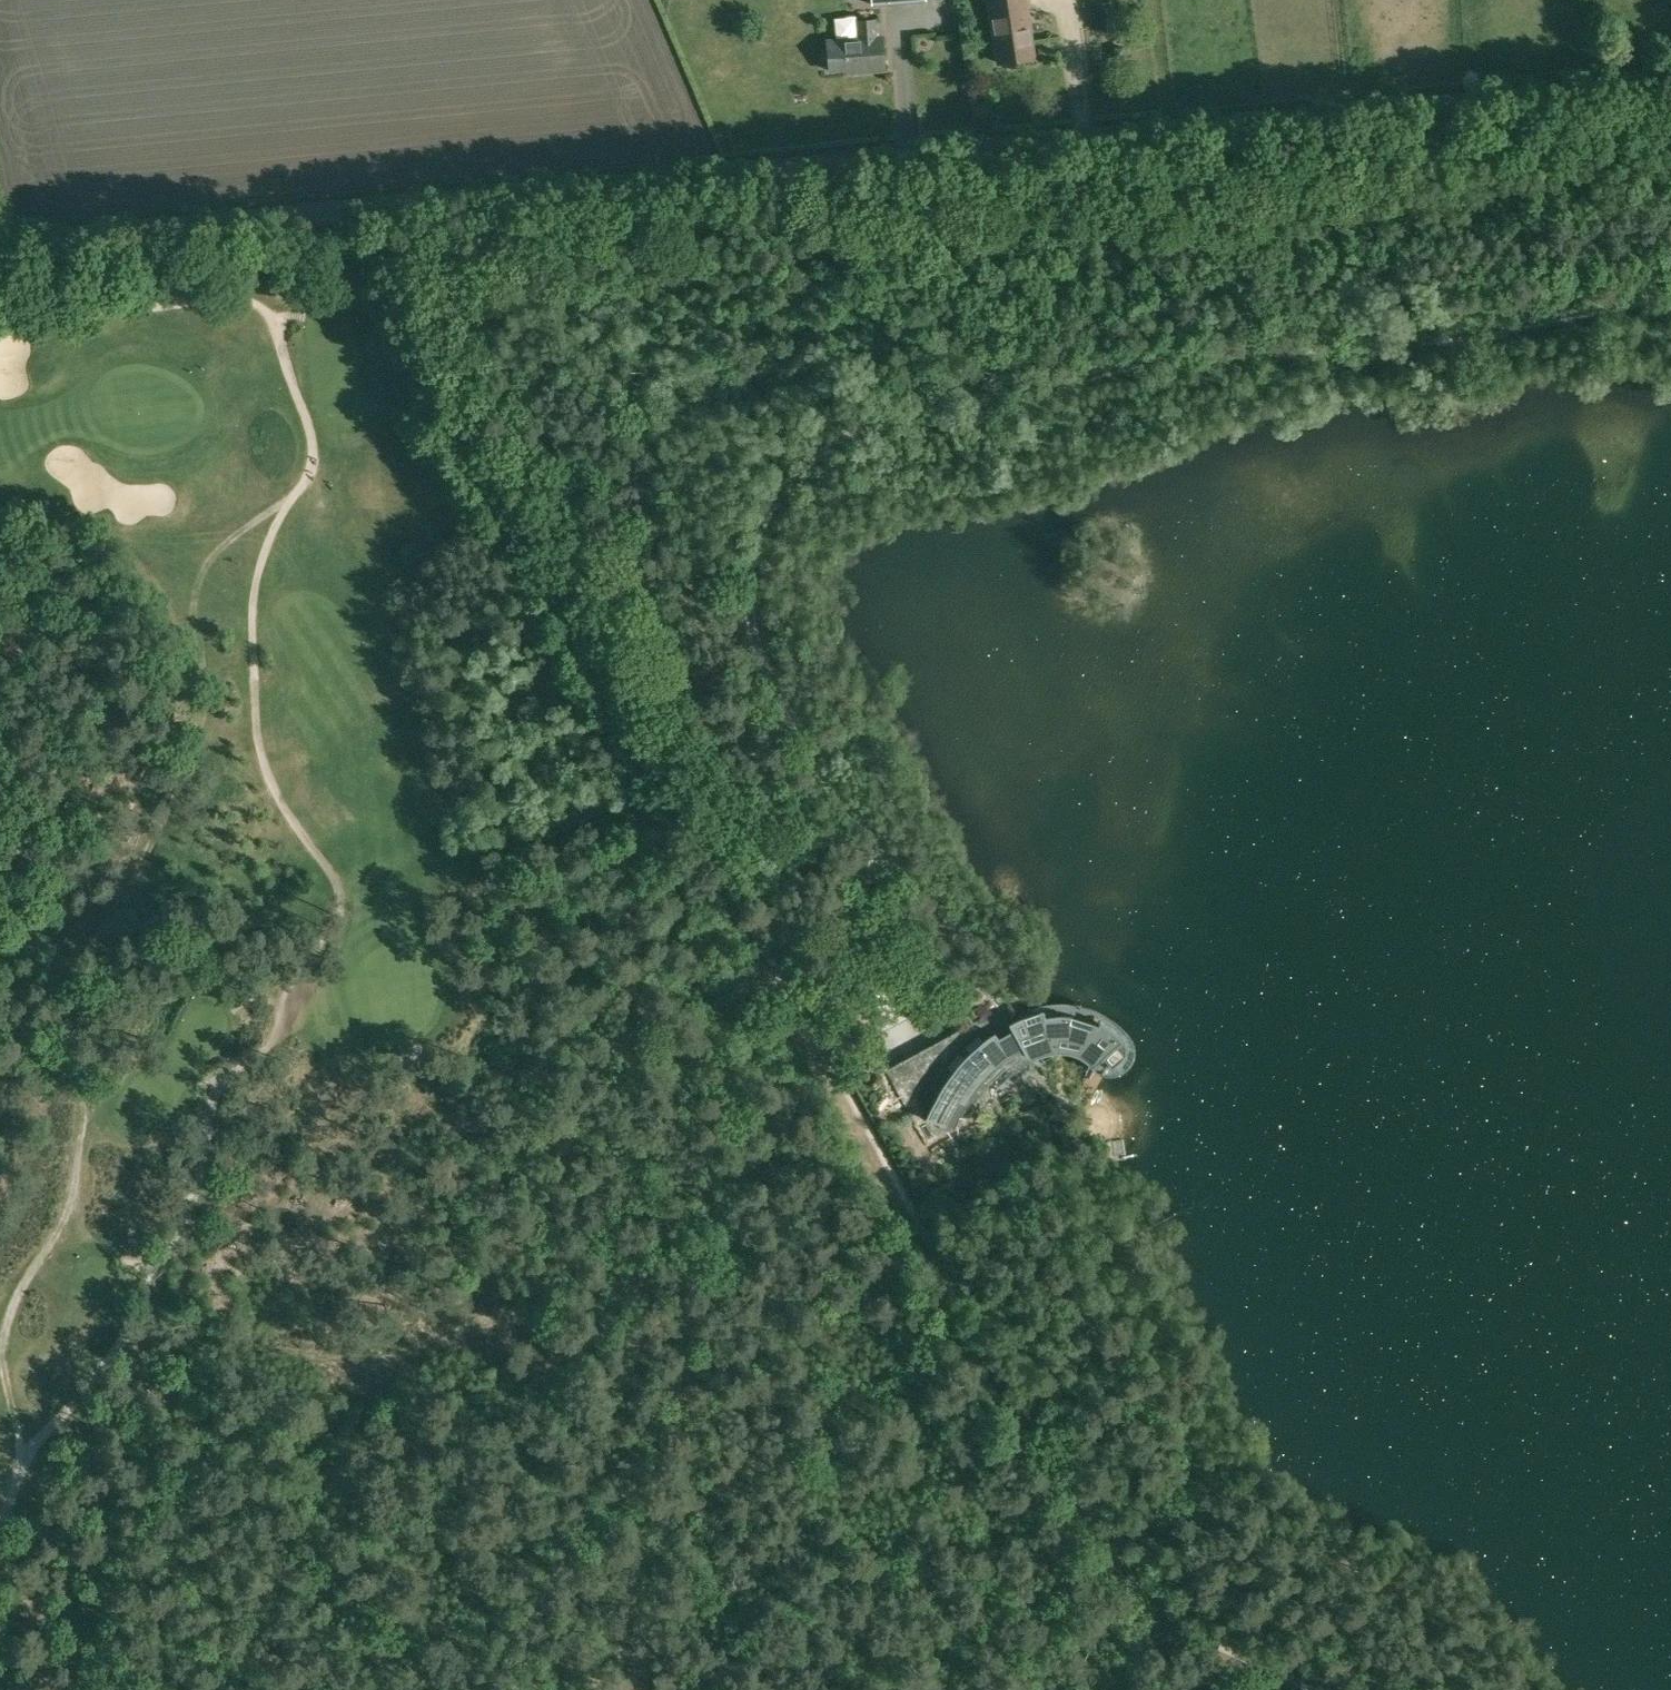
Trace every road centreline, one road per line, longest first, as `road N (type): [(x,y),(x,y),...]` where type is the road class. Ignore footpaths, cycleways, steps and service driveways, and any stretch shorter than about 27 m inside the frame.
road 1 (unclassified): [(1670,81),(0,241)]

